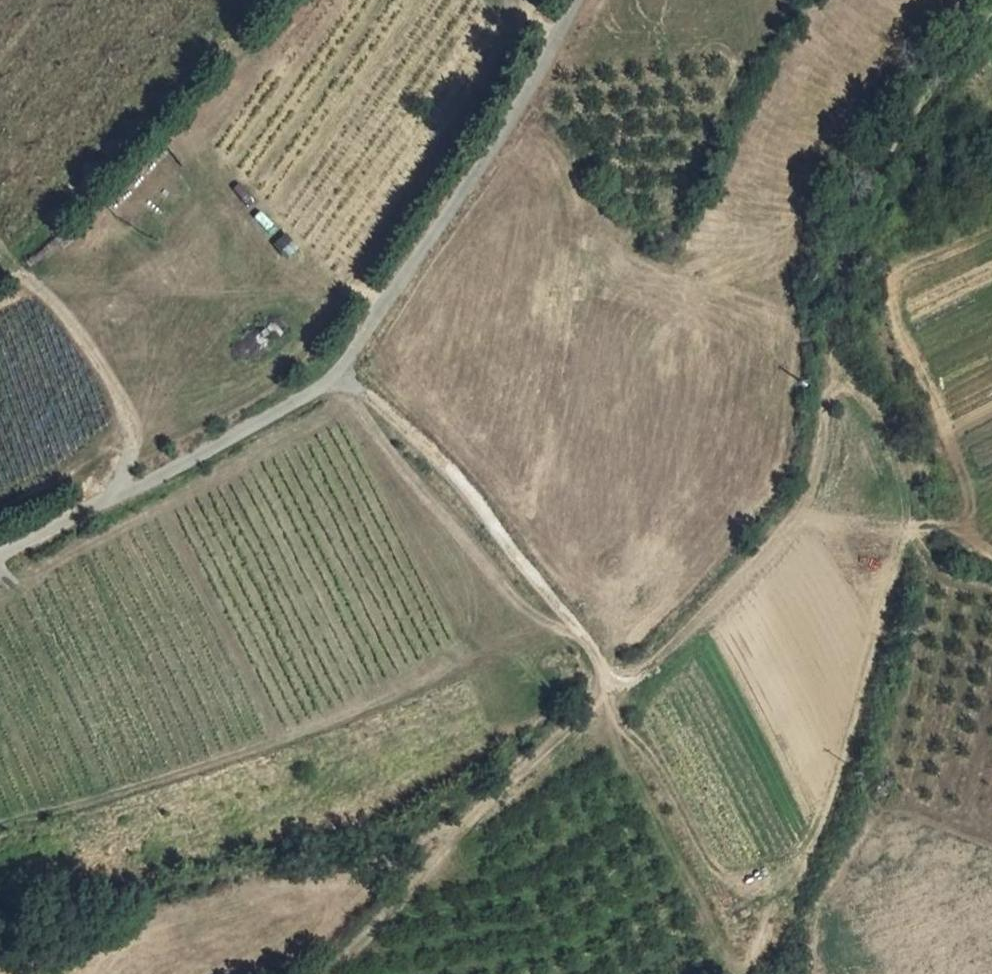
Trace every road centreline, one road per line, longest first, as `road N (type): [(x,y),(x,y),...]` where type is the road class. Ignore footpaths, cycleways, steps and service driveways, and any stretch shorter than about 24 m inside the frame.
road 1 (track): [(991,12),(879,177),(850,246),(812,480),(780,534),(633,673),(605,678)]
road 2 (track): [(583,0),(563,44),(337,374)]
road 3 (track): [(337,374),(368,391),(461,479),(598,651),(605,678)]
road 4 (track): [(605,678),(594,708),(324,973)]
road 5 (track): [(337,374),(122,492),(0,547)]
road 6 (track): [(0,257),(60,309),(123,397),(135,439),(122,492)]

